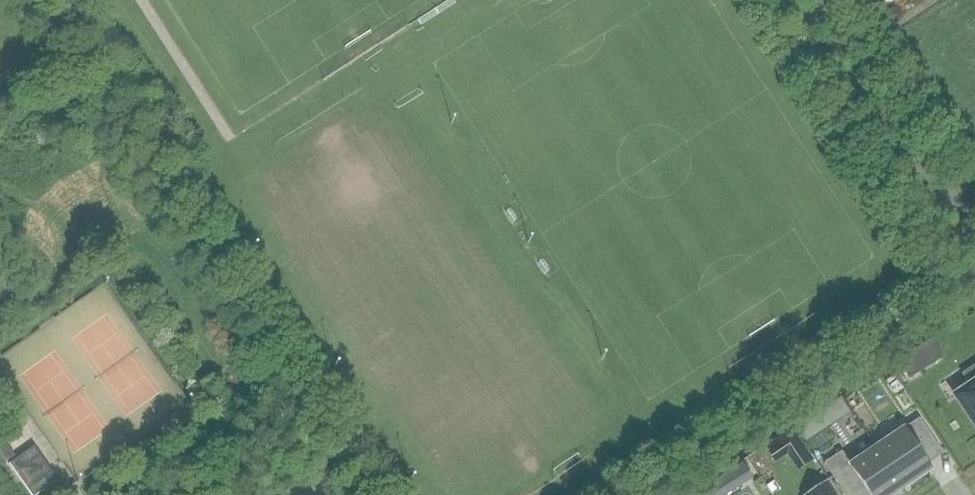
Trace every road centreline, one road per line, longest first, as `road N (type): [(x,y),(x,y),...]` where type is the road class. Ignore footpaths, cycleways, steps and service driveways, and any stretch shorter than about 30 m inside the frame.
road 1 (residential): [(974,235),(820,0)]

